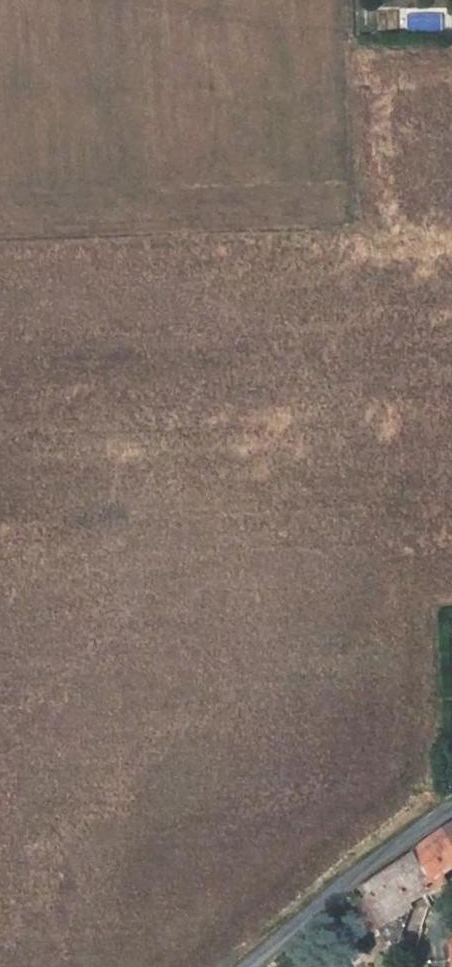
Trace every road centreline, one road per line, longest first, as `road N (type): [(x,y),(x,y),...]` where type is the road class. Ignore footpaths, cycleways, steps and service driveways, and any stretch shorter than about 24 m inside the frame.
road 1 (unclassified): [(451,812),(242,966)]

